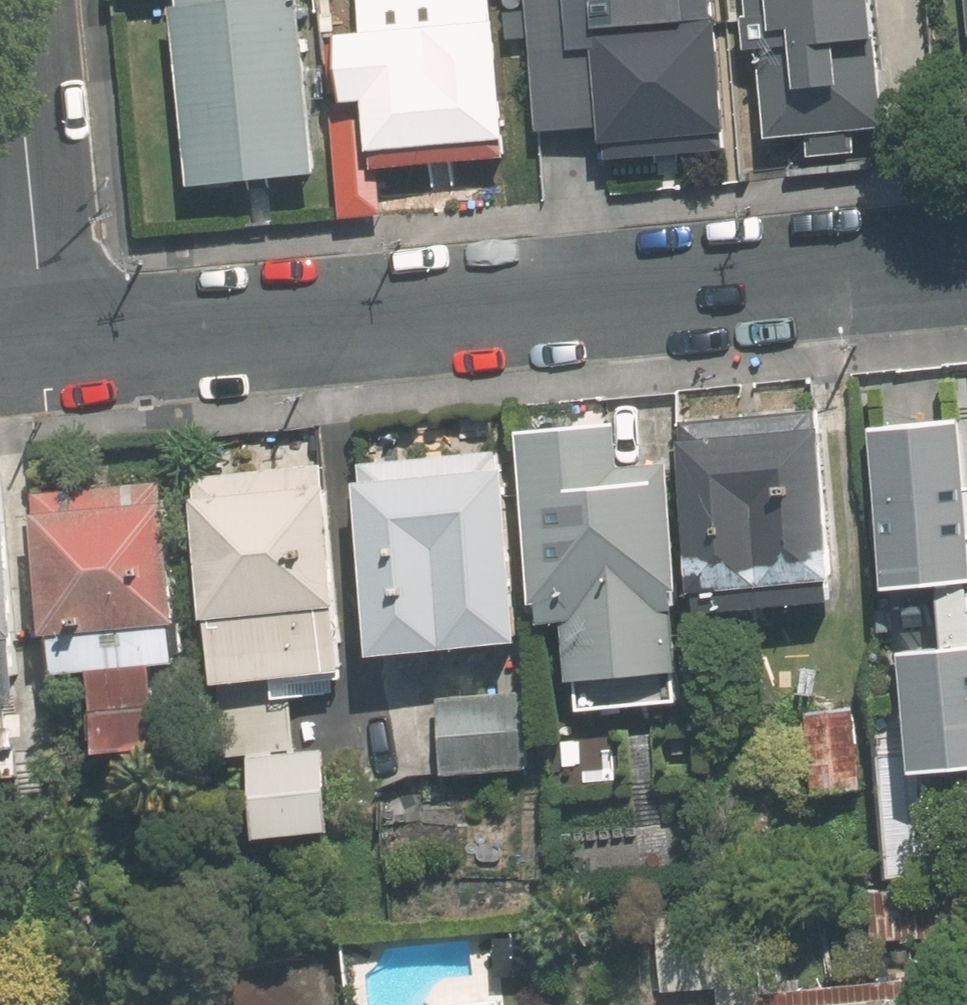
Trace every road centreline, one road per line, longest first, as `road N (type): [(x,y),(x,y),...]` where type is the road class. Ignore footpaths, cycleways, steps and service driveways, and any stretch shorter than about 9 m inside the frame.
road 1 (residential): [(966,258),(37,344)]
road 2 (residential): [(37,344),(7,0)]

